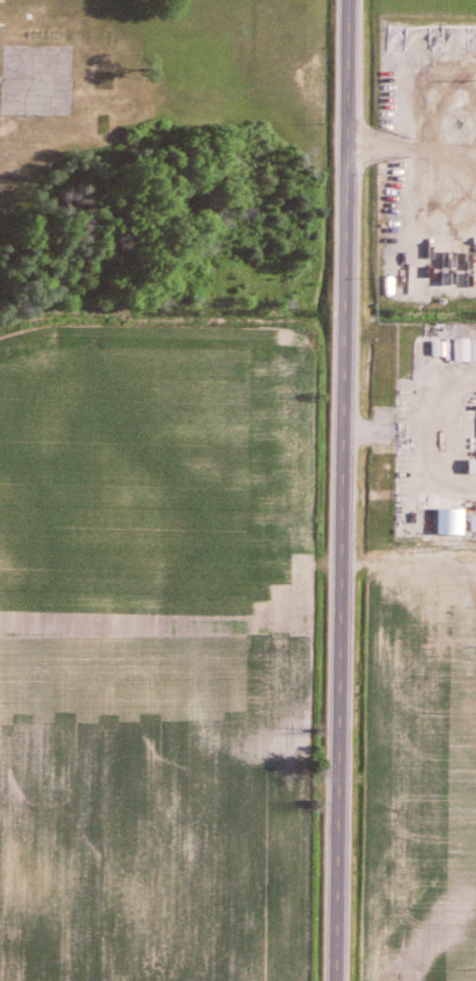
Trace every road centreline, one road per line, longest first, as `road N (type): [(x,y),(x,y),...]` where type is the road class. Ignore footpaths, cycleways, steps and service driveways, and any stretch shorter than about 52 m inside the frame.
road 1 (secondary): [(340,980),(352,0)]

